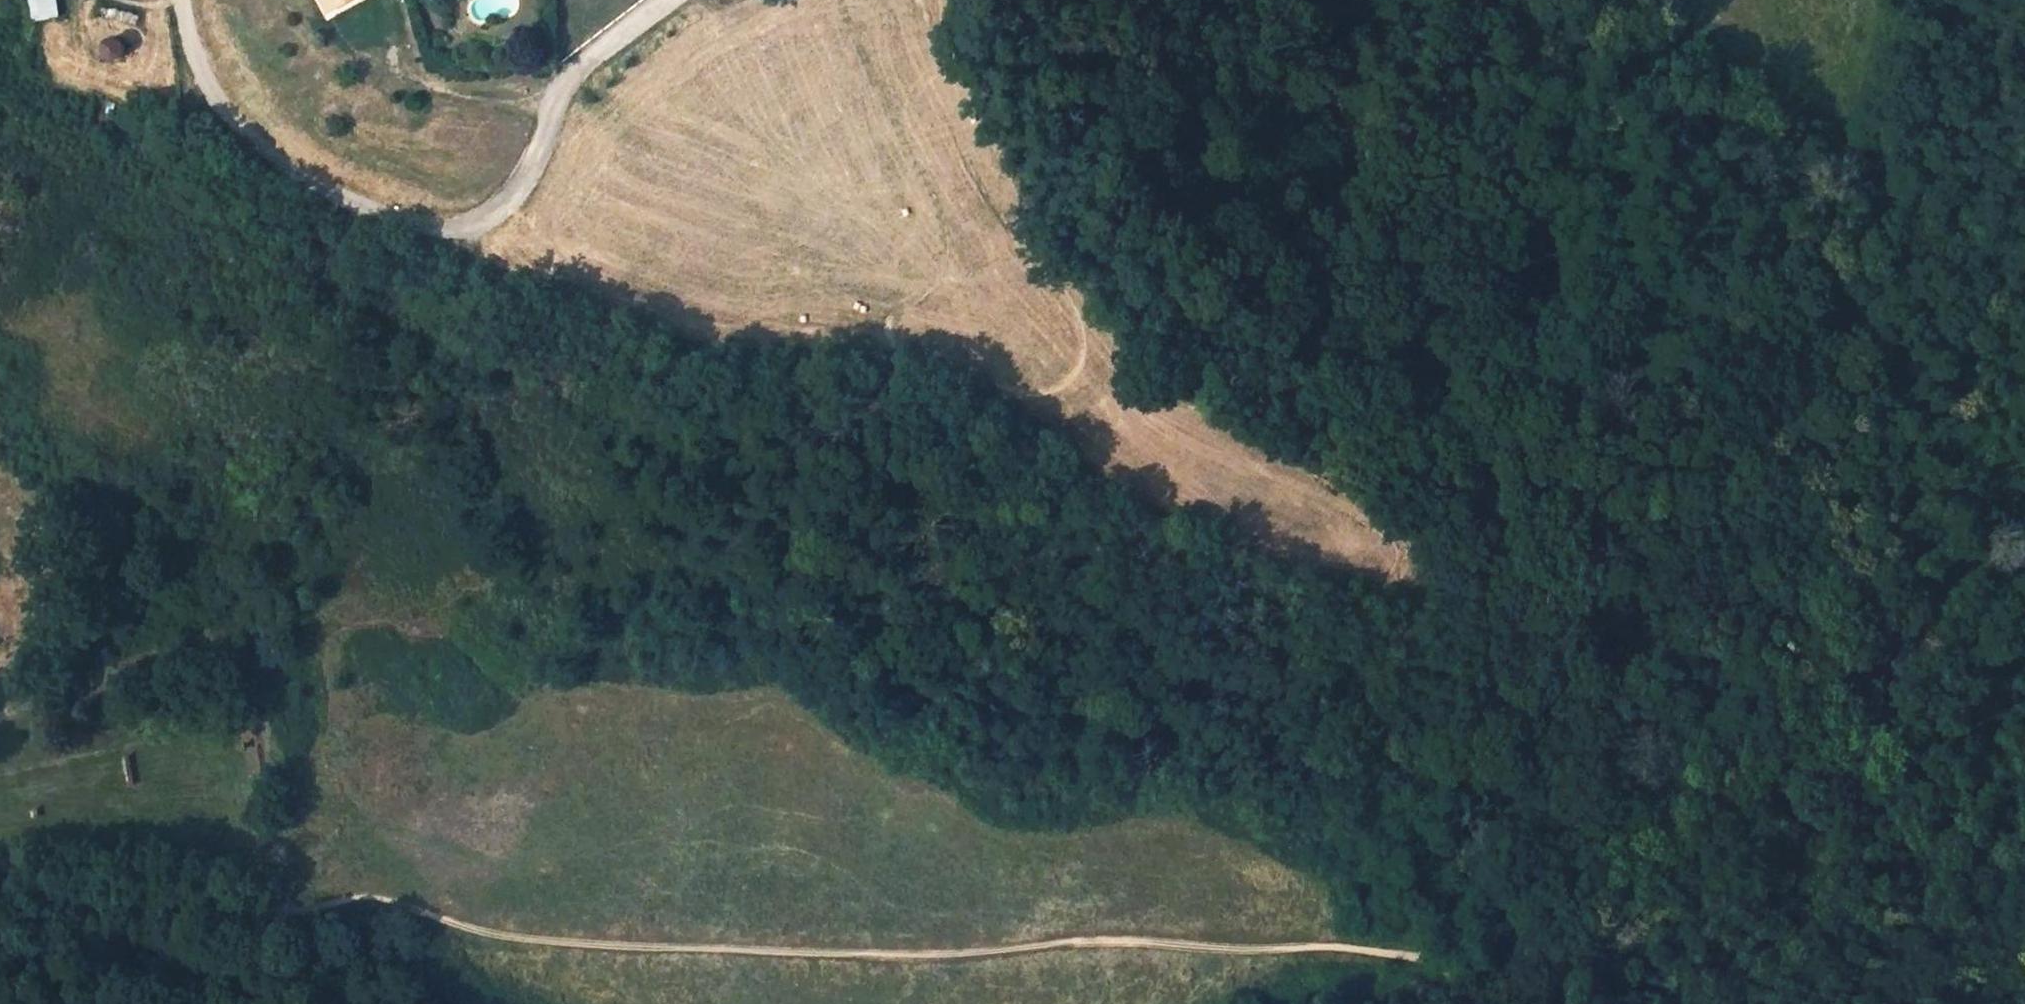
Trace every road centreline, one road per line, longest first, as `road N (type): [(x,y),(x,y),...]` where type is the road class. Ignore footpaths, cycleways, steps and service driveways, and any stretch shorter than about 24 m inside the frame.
road 1 (residential): [(666,0),(568,76),(549,137),(512,198),(465,227),(406,224),(330,195),(268,155),(221,107),(186,34),(181,0)]

